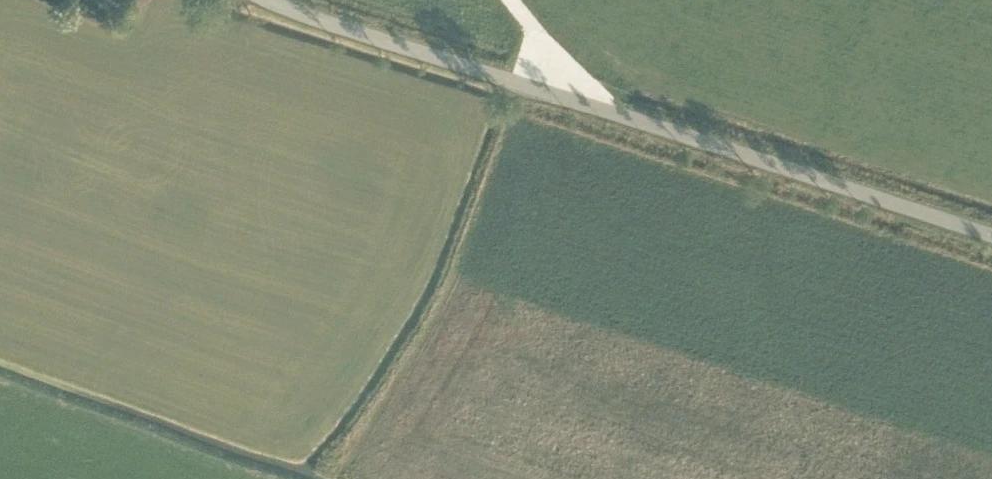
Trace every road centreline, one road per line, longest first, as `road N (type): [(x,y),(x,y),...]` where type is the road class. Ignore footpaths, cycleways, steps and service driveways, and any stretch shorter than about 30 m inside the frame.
road 1 (tertiary): [(991,236),(268,0)]

